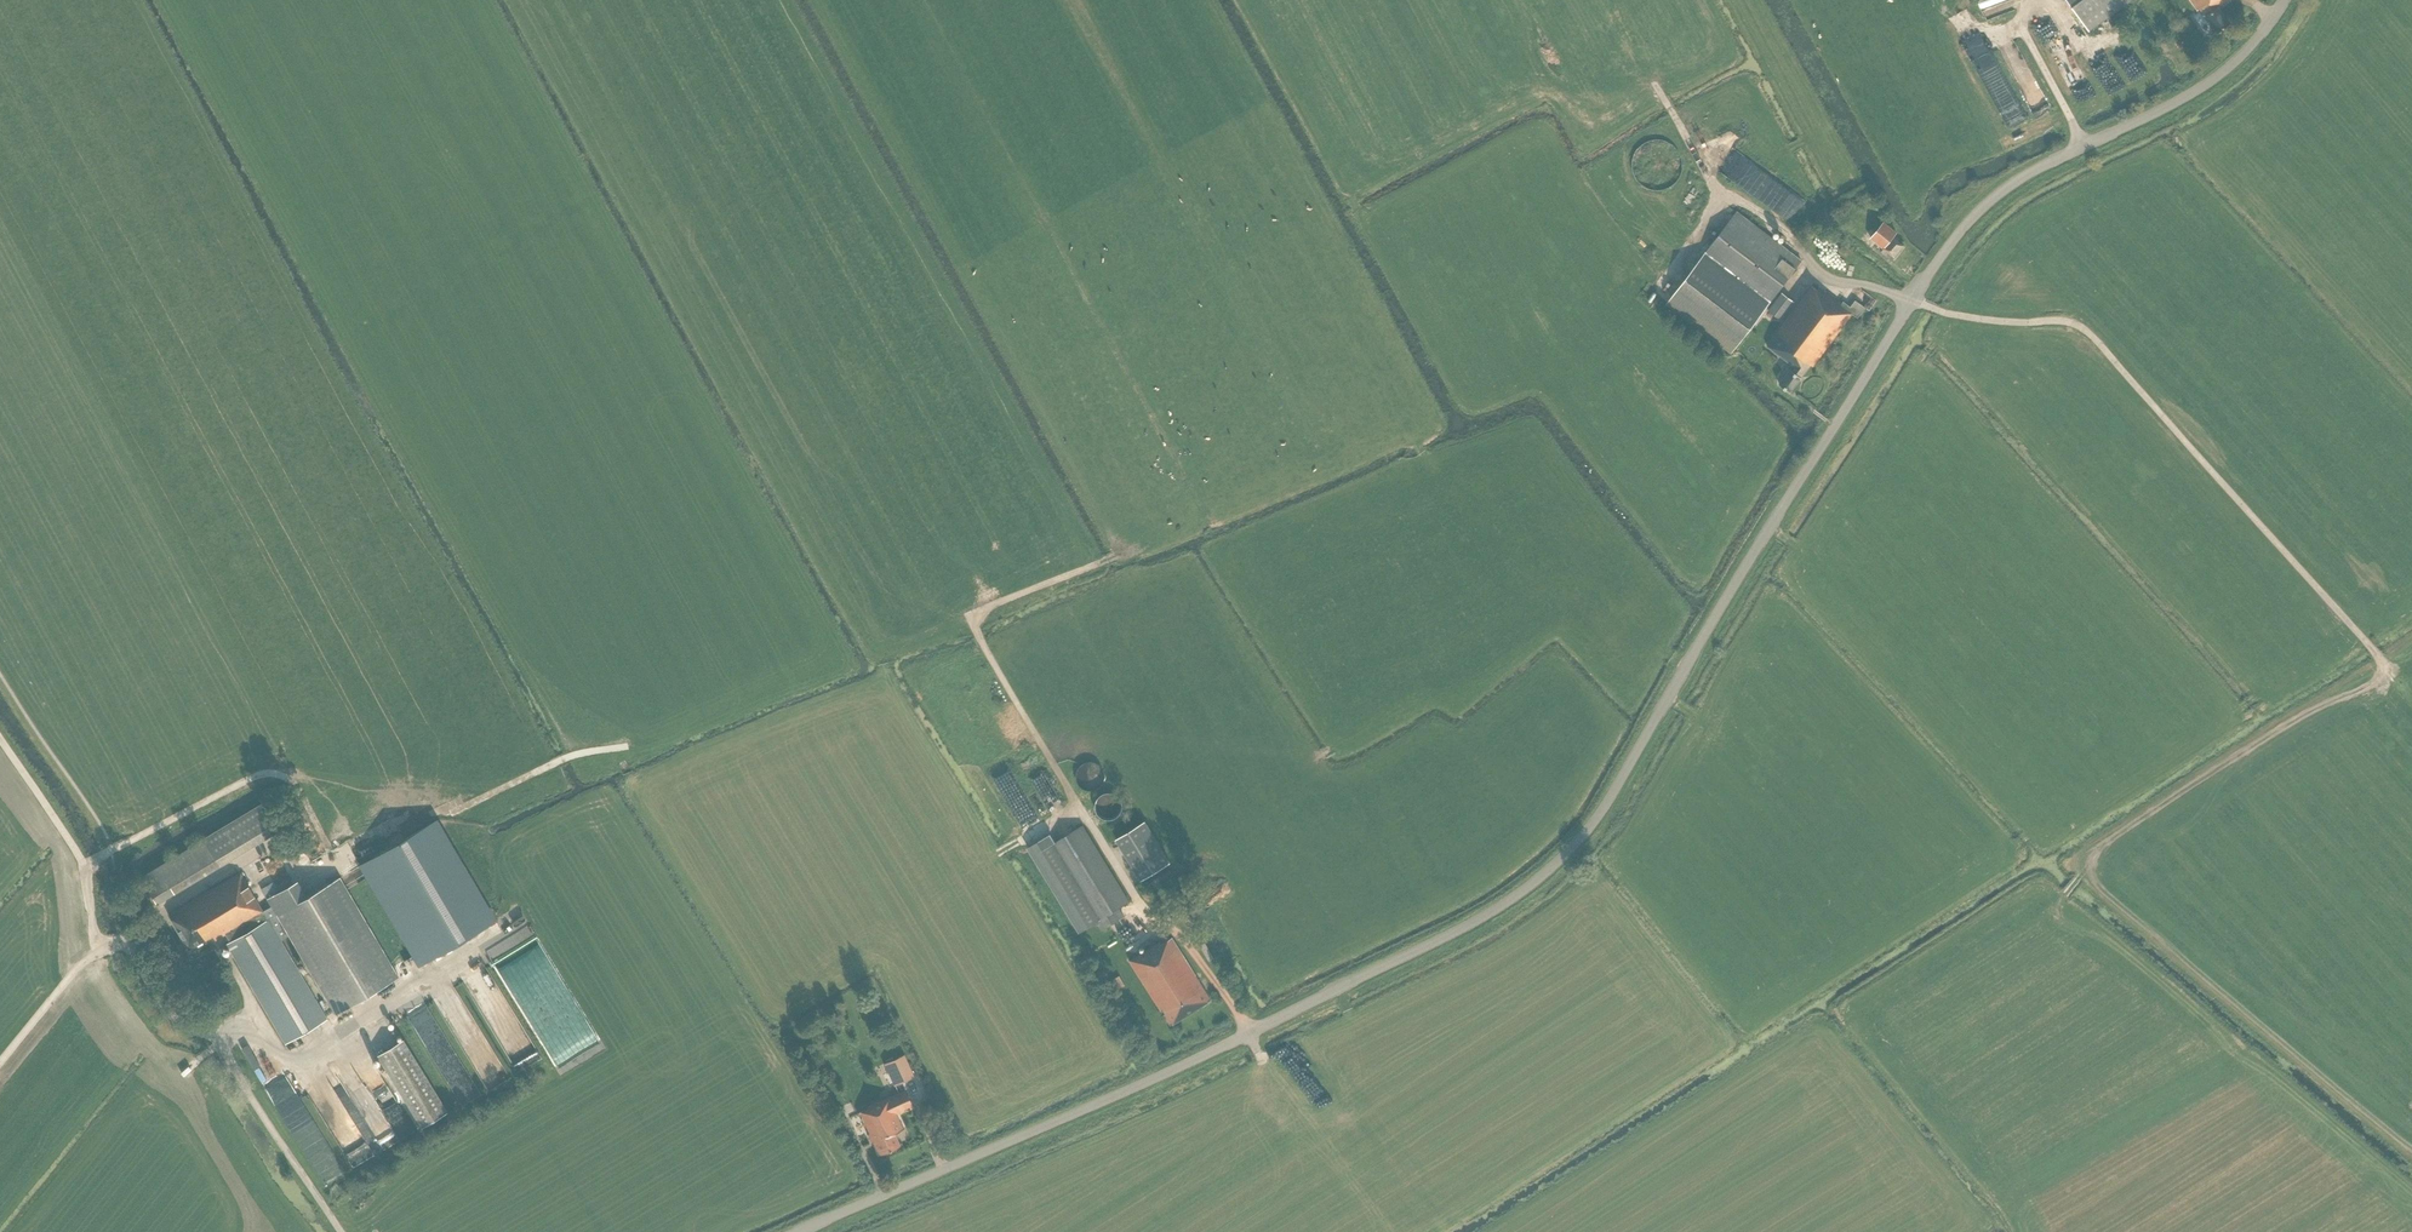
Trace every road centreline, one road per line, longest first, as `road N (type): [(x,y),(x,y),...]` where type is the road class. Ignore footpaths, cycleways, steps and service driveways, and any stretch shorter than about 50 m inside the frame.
road 1 (unclassified): [(808,1231),(1143,1088),(1481,924),(1537,886),(1618,788),(1956,236),(2004,190),(2216,85),(2291,0)]
road 2 (track): [(1909,306),(1958,322),(2077,330),(2092,341),(2391,679)]
road 3 (unclassified): [(341,1231),(212,1038),(161,1003),(131,939)]
road 4 (track): [(89,872),(111,851),(267,776),(293,784),(335,867)]
road 5 (track): [(131,939),(101,952),(89,872),(0,732)]
road 6 (track): [(101,952),(0,1078)]

